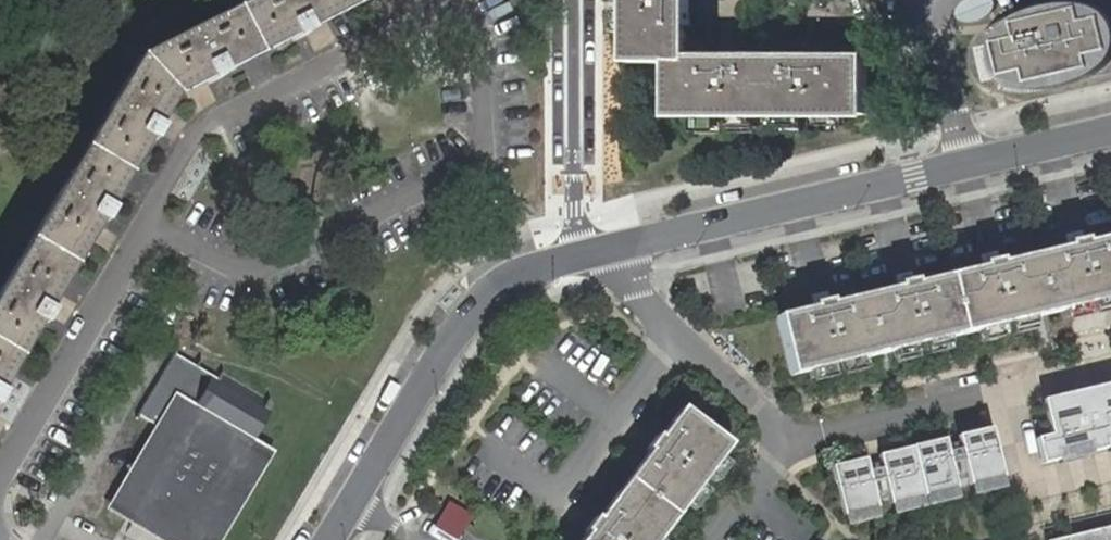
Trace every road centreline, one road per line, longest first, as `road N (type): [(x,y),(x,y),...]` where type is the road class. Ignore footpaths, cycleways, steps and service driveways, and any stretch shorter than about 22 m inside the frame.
road 1 (residential): [(152,220),(226,262),(255,263),(351,226),(465,163),(484,120),(472,35),(452,21),(420,20),(215,122),(197,141)]
road 2 (residential): [(596,250),(520,275),(470,314),(351,501)]
road 3 (residential): [(961,164),(625,243)]
road 4 (residential): [(152,220),(0,476)]
road 5 (residential): [(625,243),(653,312),(786,443)]
road 6 (residential): [(596,250),(587,0)]
road 7 (residential): [(786,443),(999,394)]
road 8 (residential): [(961,164),(935,0)]
road 9 (residential): [(1110,129),(961,164)]
road 10 (residential): [(786,443),(716,539)]

